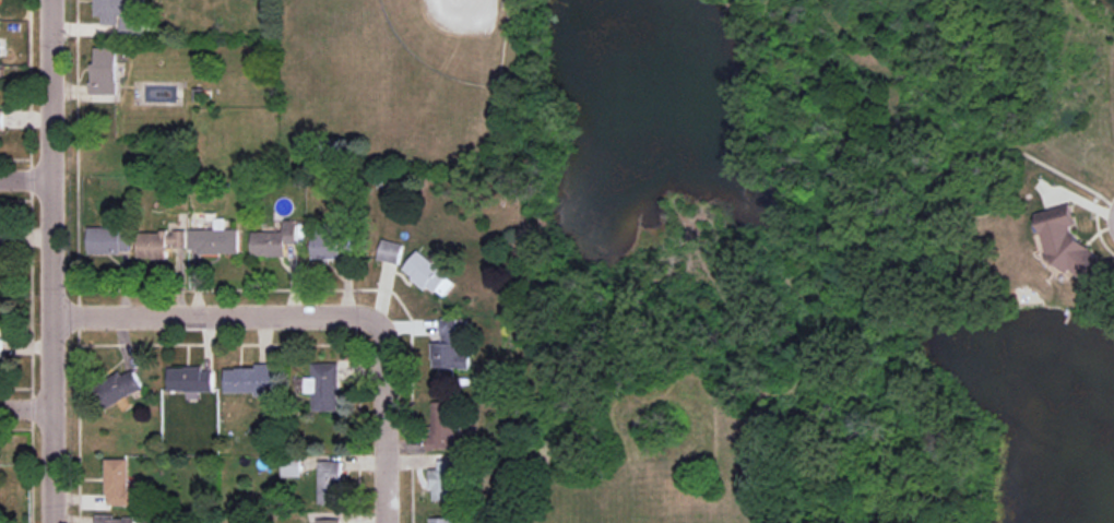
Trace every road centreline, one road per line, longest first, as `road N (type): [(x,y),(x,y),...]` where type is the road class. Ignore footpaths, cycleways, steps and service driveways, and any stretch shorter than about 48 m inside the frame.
road 1 (residential): [(48,522),(49,0)]
road 2 (residential): [(51,311),(347,312),(379,320)]
road 3 (residential): [(386,522),(379,320)]

